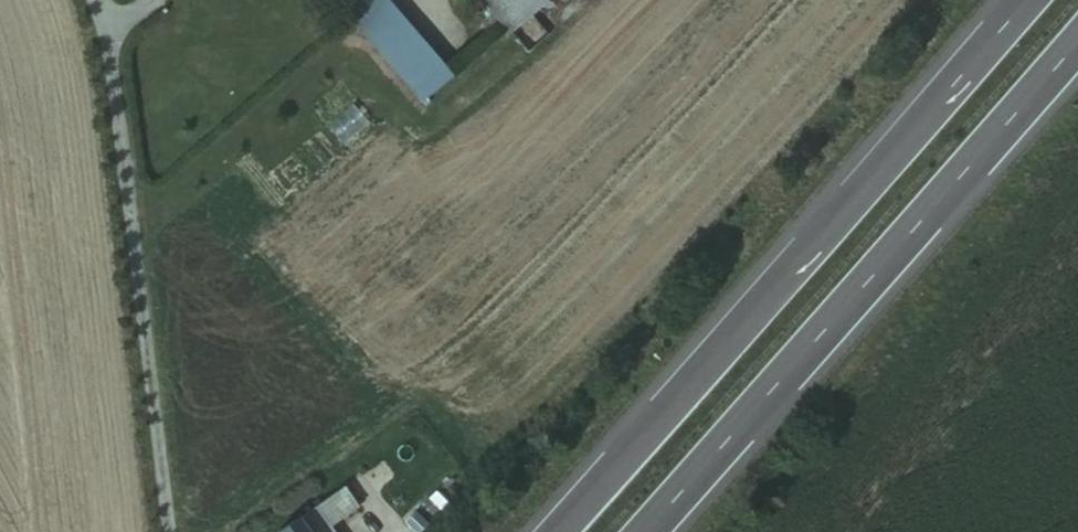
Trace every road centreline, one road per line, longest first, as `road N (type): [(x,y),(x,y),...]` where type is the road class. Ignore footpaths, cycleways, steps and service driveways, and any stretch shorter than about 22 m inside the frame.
road 1 (motorway): [(1022,0),(548,531)]
road 2 (motorway): [(645,531),(1077,42)]
road 3 (unclassified): [(96,0),(108,24),(169,531)]

